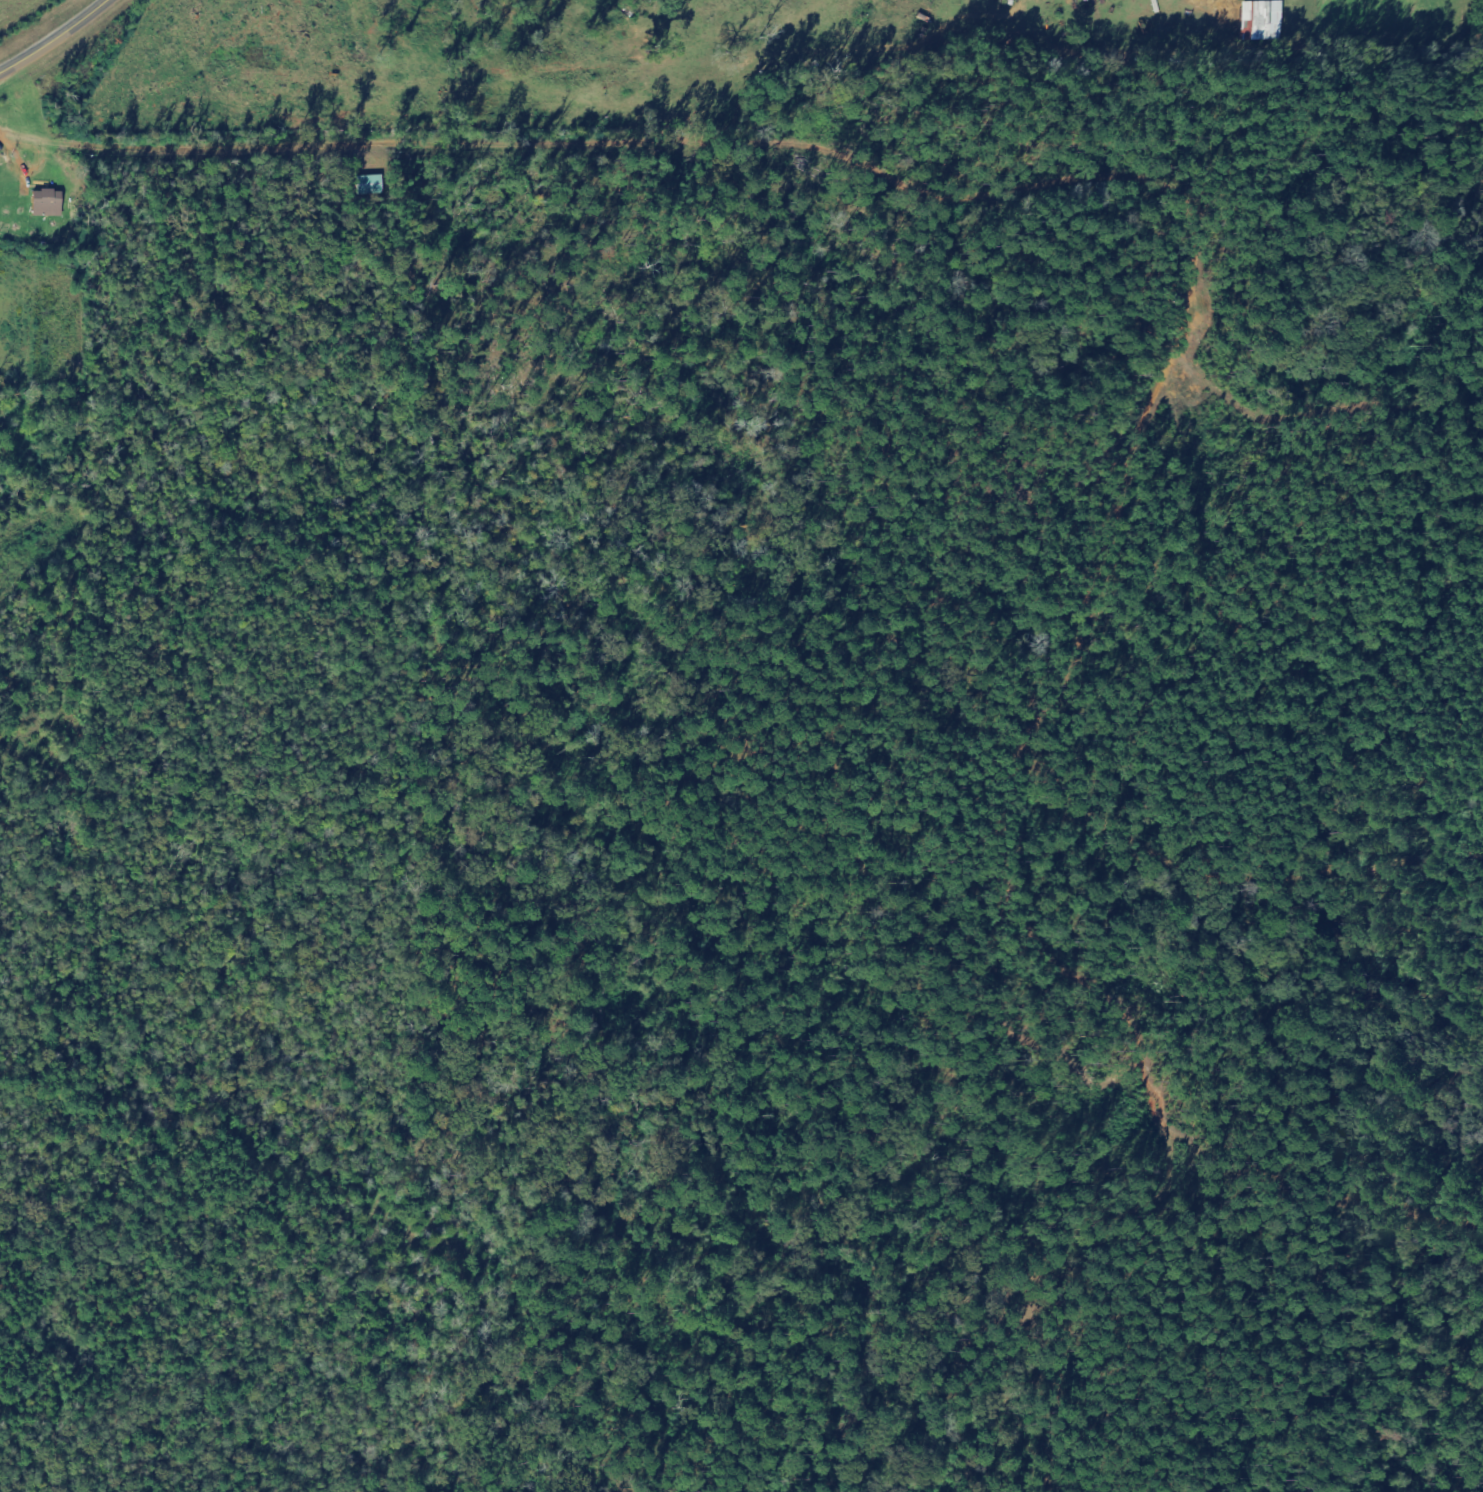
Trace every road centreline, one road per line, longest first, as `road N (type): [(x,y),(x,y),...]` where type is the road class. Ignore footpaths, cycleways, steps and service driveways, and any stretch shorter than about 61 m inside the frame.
road 1 (secondary): [(108,0),(0,72)]

